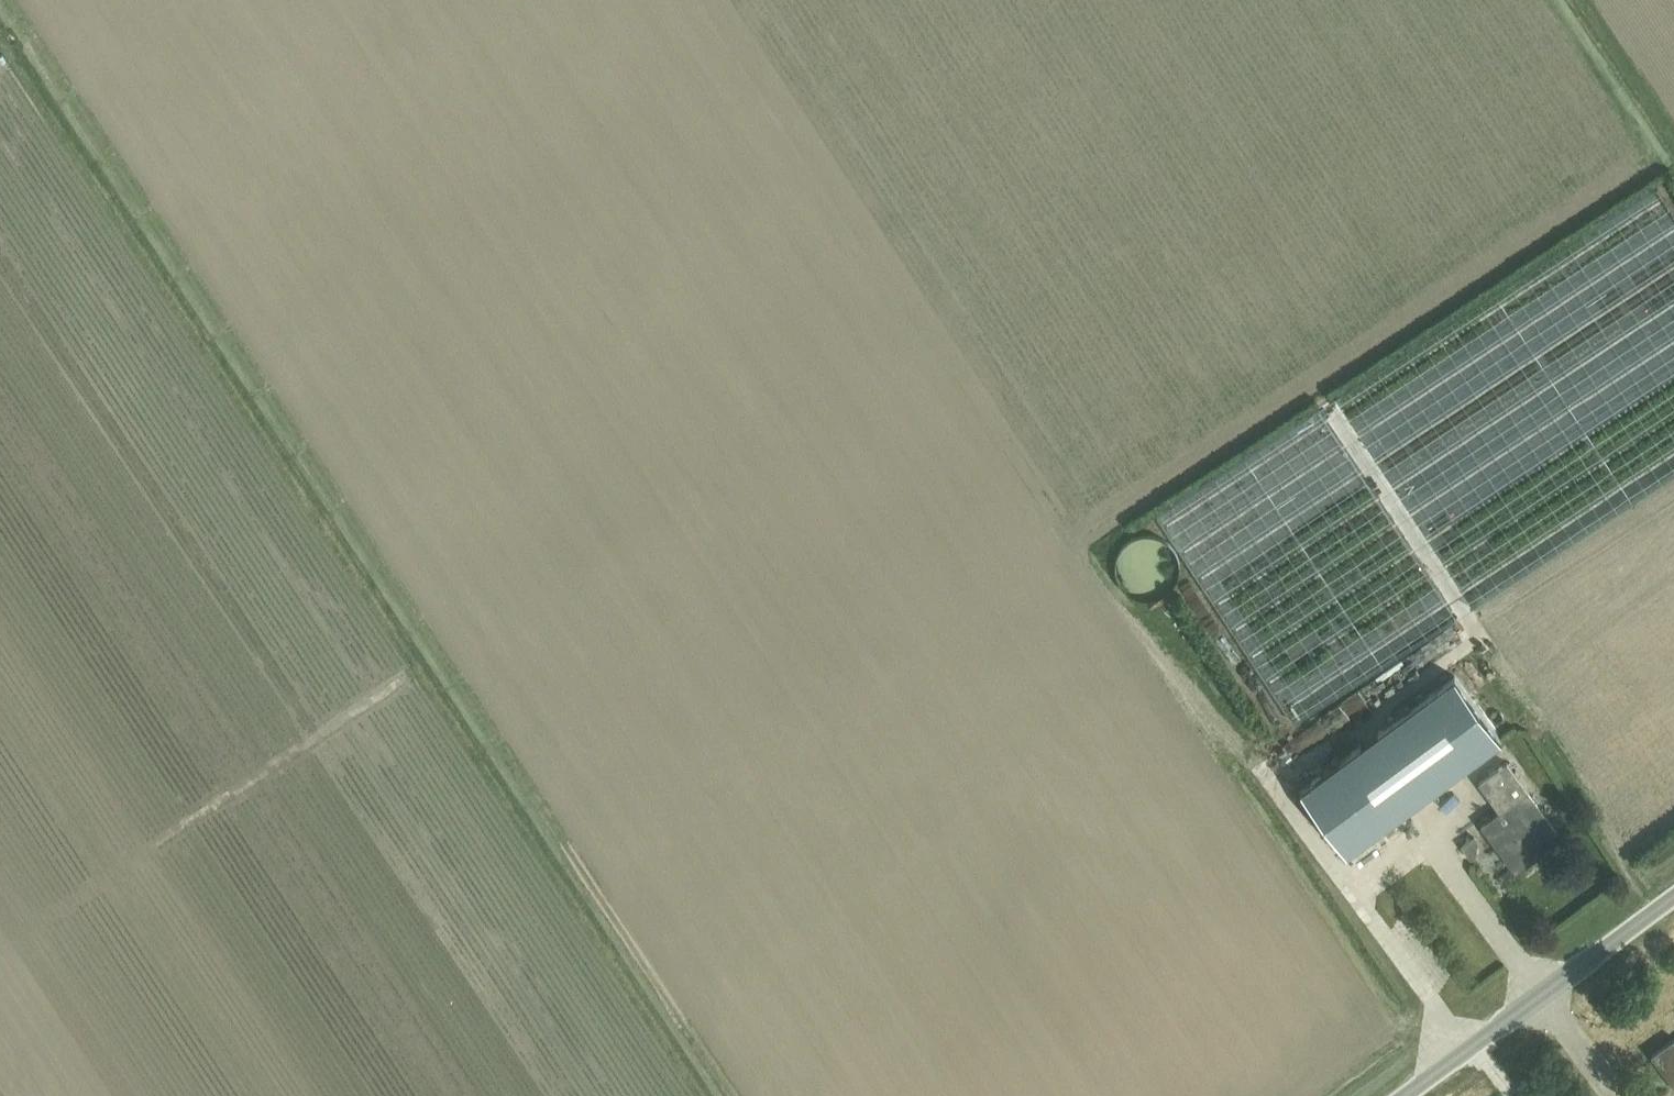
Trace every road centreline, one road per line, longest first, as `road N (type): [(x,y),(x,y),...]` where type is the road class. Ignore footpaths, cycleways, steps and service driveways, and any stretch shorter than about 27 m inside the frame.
road 1 (unclassified): [(1399,1095),(1673,894)]

